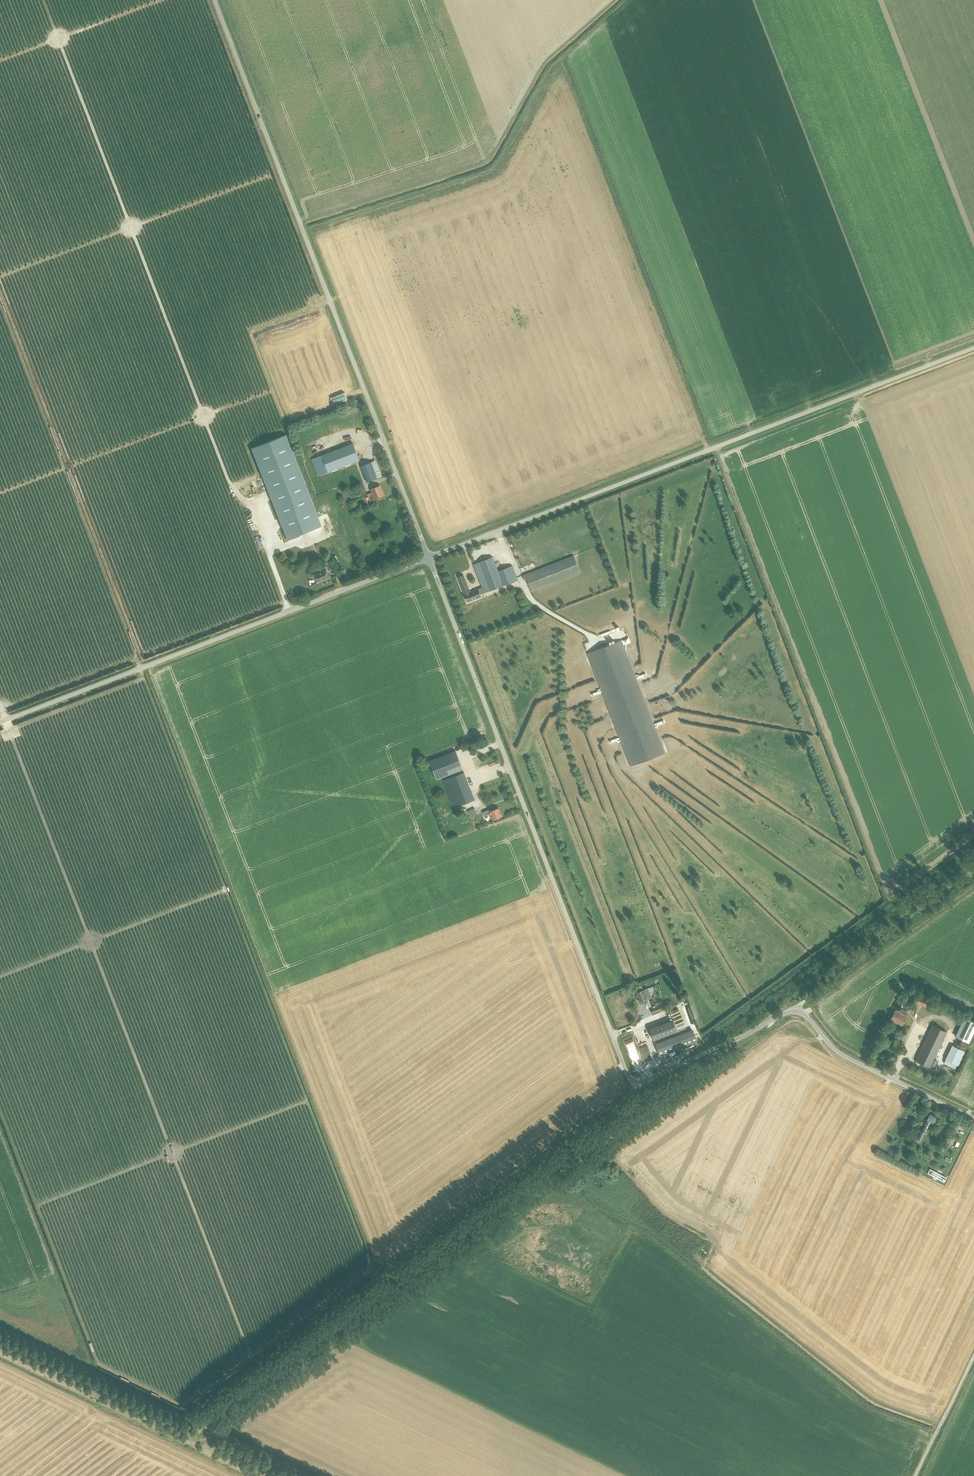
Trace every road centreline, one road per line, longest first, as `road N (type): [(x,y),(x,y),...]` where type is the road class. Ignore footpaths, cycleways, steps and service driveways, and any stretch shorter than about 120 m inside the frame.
road 1 (unclassified): [(973,1119),(835,1051),(799,1011),(638,1084),(627,1073),(429,557)]
road 2 (unclassified): [(429,557),(215,0)]
road 3 (unclassified): [(429,557),(973,348)]
road 4 (unclassified): [(0,722),(429,557)]
road 5 (track): [(667,1103),(782,1015)]

